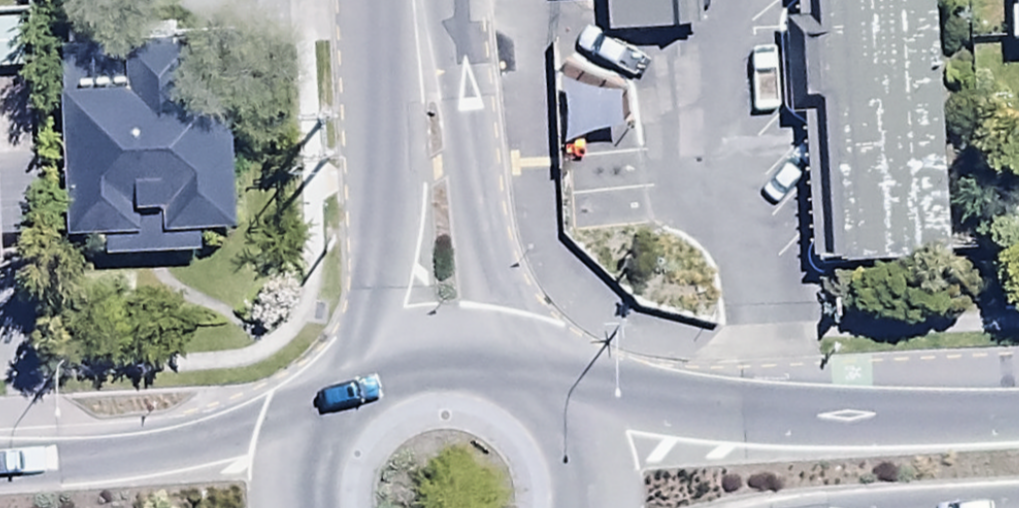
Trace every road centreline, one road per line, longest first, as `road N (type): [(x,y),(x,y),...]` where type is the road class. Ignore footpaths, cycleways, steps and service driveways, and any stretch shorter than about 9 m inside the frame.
road 1 (trunk): [(543,395),(770,425),(1018,417)]
road 2 (tertiary): [(424,0),(460,91),(507,370)]
road 3 (tertiary): [(362,374),(397,0)]
road 4 (trunk): [(0,469),(314,416)]
road 5 (trunk): [(362,374),(409,357),(459,355),(507,370)]
road 6 (trunk): [(543,395),(575,439),(589,507)]

